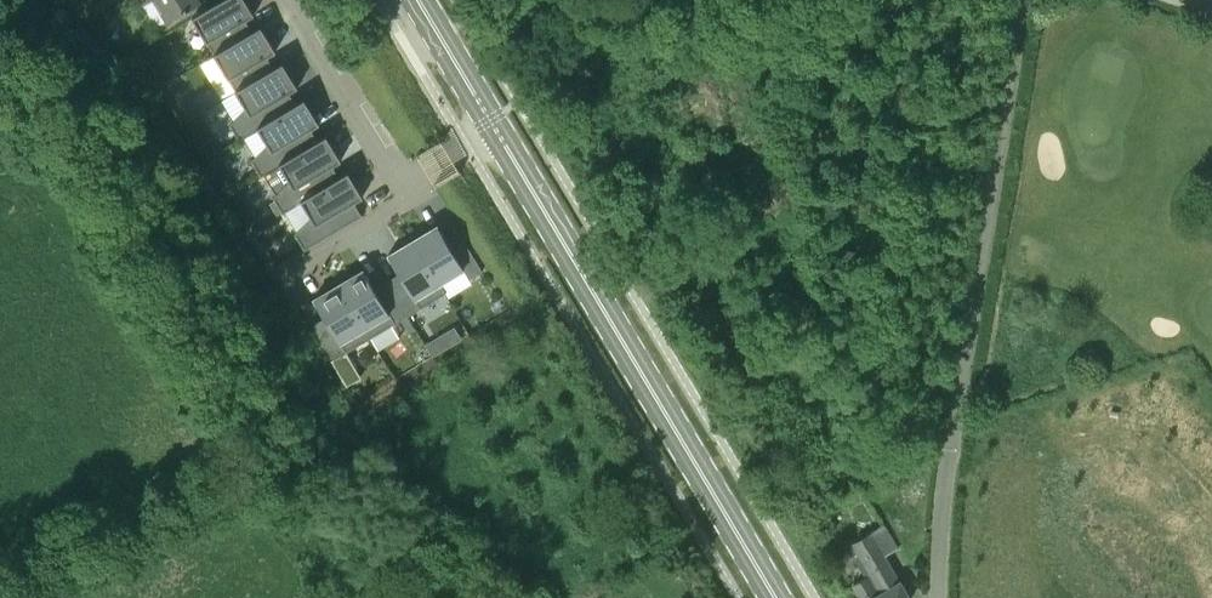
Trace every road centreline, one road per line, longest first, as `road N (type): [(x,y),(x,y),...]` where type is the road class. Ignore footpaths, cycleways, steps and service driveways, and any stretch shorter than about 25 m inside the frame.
road 1 (unclassified): [(938,597),(945,471),(1021,0)]
road 2 (primary): [(776,597),(496,127)]
road 3 (residential): [(288,0),(401,184)]
road 4 (residential): [(279,277),(409,200),(401,184)]
road 5 (primary): [(496,127),(420,0)]

